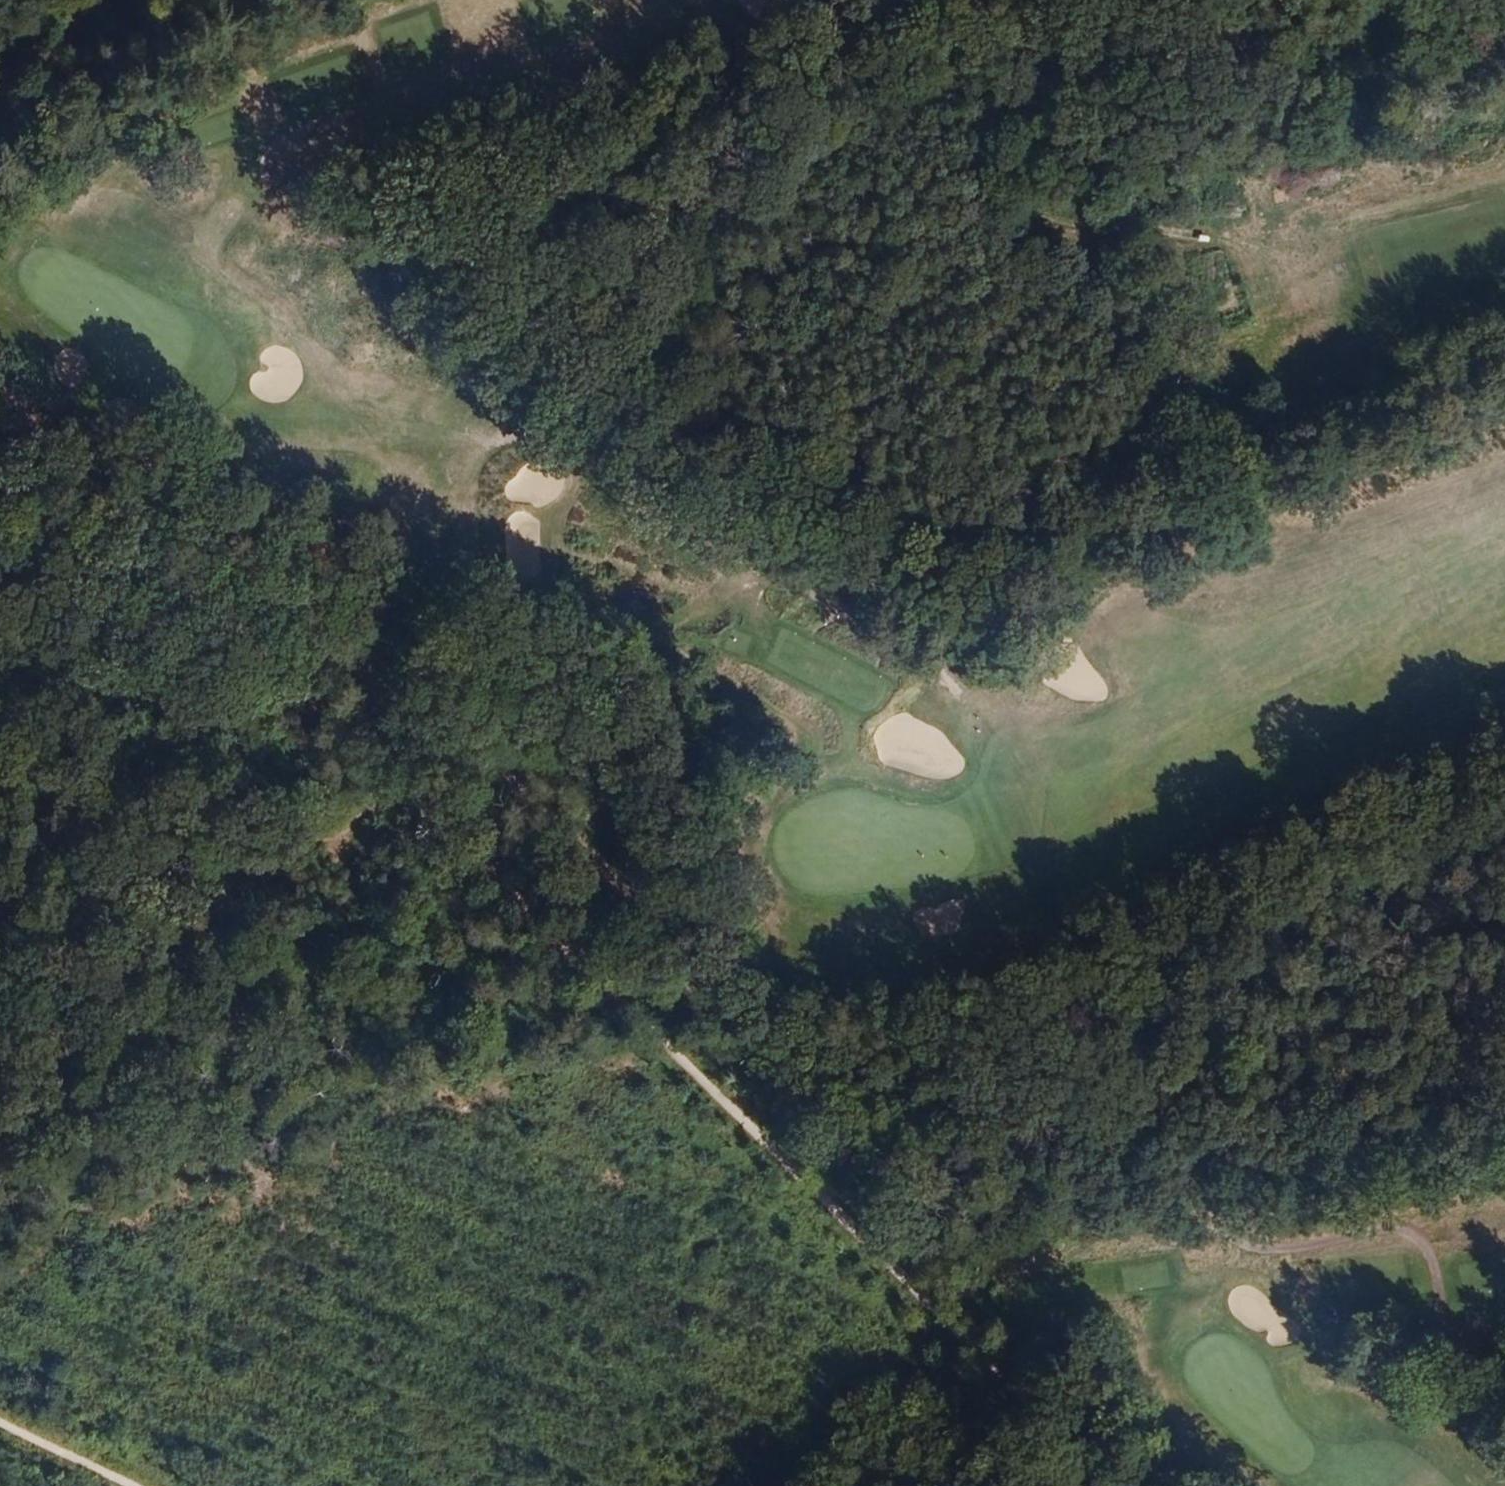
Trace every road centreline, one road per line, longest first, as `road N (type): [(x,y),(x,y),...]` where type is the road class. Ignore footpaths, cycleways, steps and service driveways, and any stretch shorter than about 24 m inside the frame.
road 1 (track): [(0,436),(1106,1485)]
road 2 (track): [(0,1432),(112,1485)]

